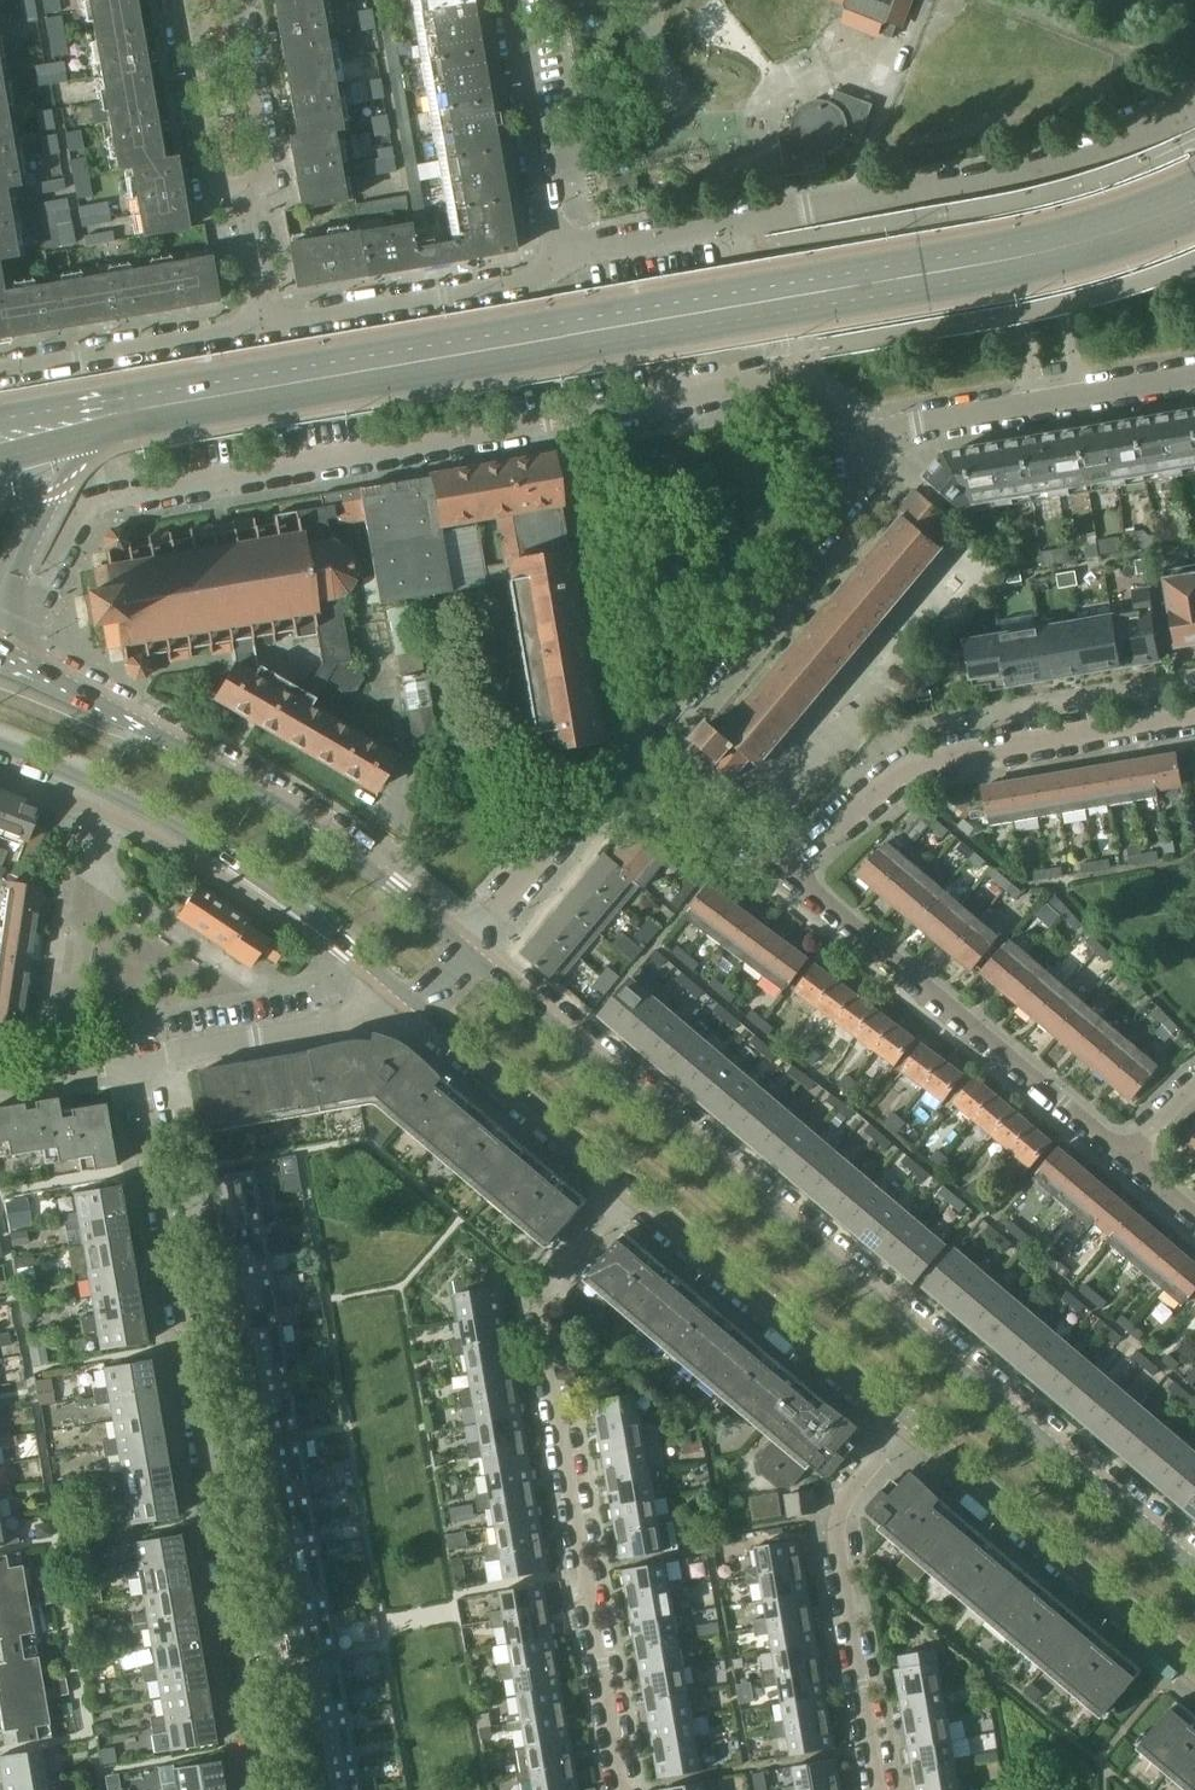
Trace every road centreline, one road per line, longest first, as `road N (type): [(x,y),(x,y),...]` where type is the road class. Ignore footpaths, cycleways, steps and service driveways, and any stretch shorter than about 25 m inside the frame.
road 1 (primary): [(1194,201),(1060,249),(90,422)]
road 2 (residential): [(1194,1569),(465,951)]
road 3 (residential): [(21,639),(94,504),(781,379)]
road 4 (residential): [(137,1059),(263,1789)]
road 5 (residential): [(555,251),(1045,165),(1188,109)]
road 6 (residential): [(622,1789),(541,1296),(631,1188)]
road 7 (residential): [(465,951),(290,816),(7,664)]
road 8 (residential): [(0,745),(206,845),(417,1008)]
road 9 (residential): [(786,871),(907,767),(1194,717)]
road 10 (residential): [(786,871),(1124,1158)]
road 11 (residential): [(908,1421),(842,1502),(834,1533),(878,1789)]
road 12 (residential): [(619,762),(873,458)]
road 13 (residential): [(908,1421),(1194,1663)]
road 14 (residential): [(631,1188),(908,1421)]
road 15 (residential): [(873,458),(903,427),(1194,374)]
road 16 (residential): [(555,251),(526,285),(264,331)]
road 17 (residential): [(137,1059),(417,1008)]
road 18 (residential): [(417,1008),(631,1188)]
road 19 (residential): [(0,375),(264,331)]
road 20 (residential): [(511,0),(555,251)]
road 21 (residential): [(465,951),(619,762)]
road 22 (residential): [(21,639),(18,590),(32,539),(90,422)]
road 23 (residential): [(177,0),(207,179),(240,198)]
road 24 (residential): [(240,198),(264,165),(234,0)]
road 25 (residential): [(619,762),(786,871)]
road 26 (residential): [(0,1083),(137,1059)]
road 27 (residential): [(264,331),(240,198)]
road 28 (residential): [(873,458),(781,379)]

